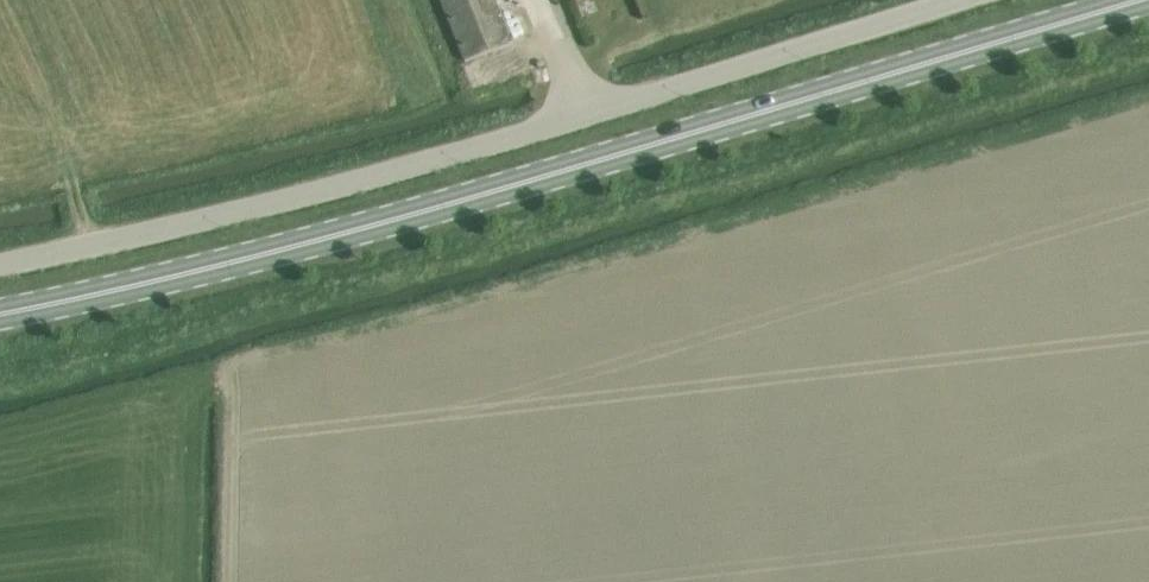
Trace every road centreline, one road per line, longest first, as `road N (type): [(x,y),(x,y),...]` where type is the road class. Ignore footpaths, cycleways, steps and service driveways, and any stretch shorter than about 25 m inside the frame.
road 1 (primary): [(0,316),(210,273),(1129,0)]
road 2 (unclassified): [(0,267),(111,247),(428,166),(954,0)]

